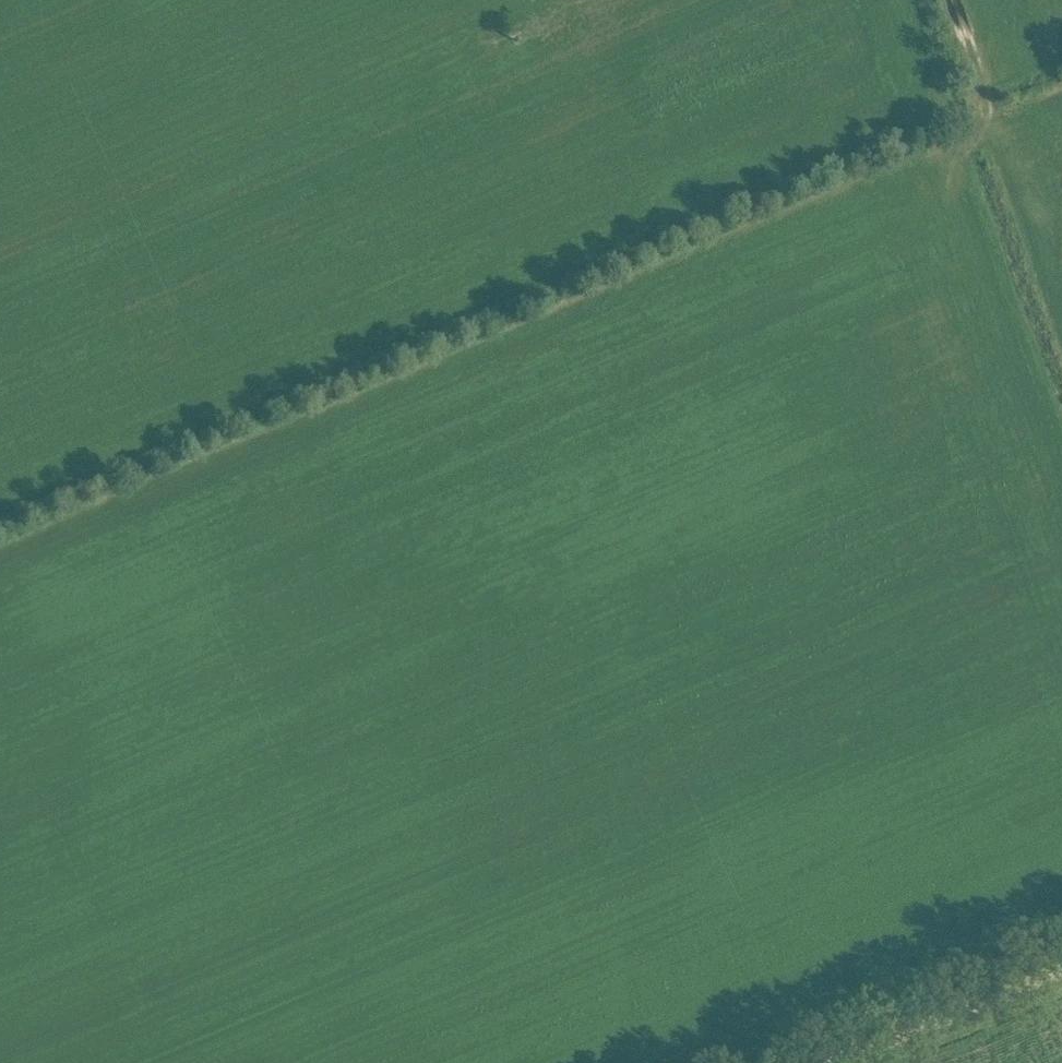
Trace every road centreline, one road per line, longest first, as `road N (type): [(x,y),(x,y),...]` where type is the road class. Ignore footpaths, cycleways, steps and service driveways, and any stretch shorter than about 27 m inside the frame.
road 1 (track): [(1061,971),(840,1062)]

